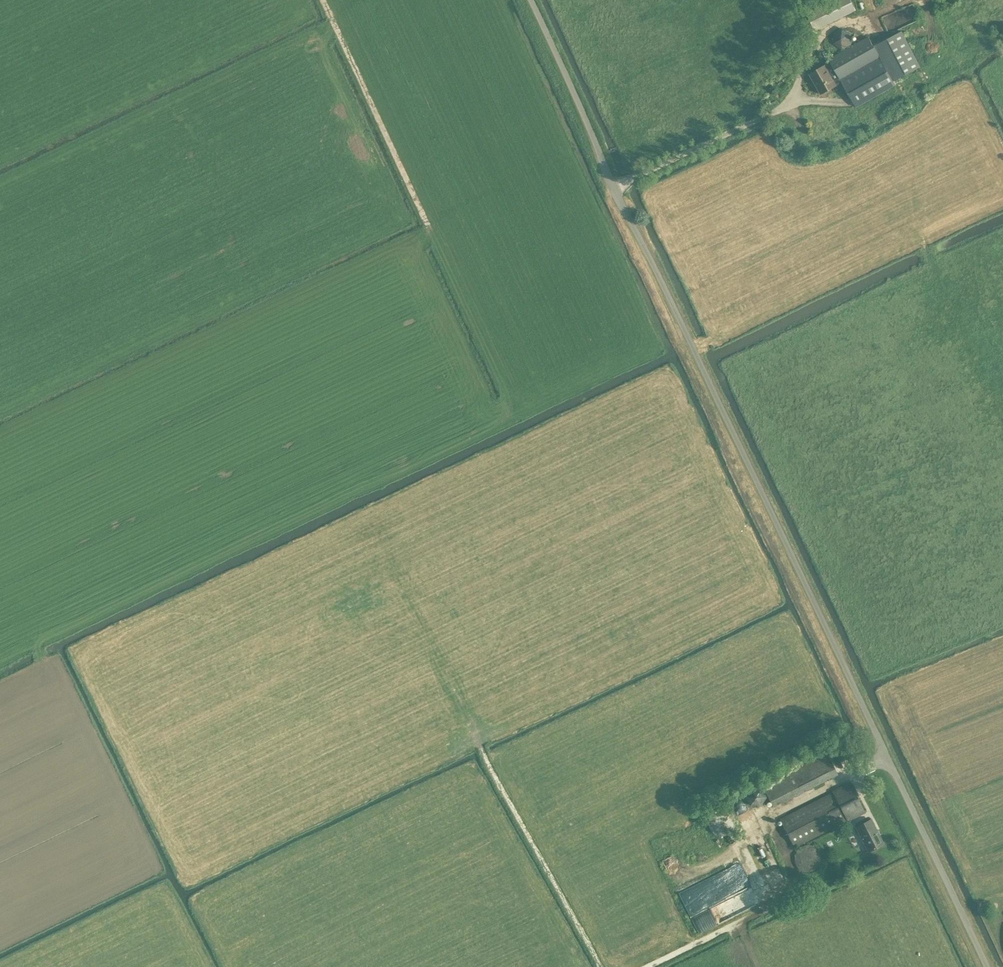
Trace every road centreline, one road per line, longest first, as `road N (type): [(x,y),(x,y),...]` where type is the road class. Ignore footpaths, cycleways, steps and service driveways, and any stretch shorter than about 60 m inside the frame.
road 1 (unclassified): [(987,966),(529,0)]

